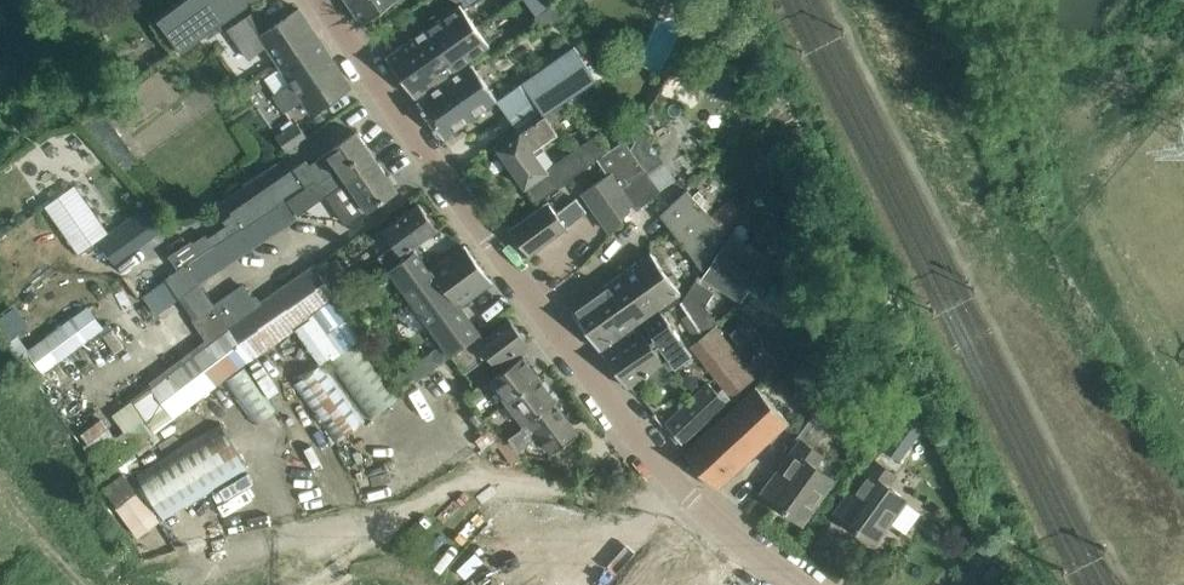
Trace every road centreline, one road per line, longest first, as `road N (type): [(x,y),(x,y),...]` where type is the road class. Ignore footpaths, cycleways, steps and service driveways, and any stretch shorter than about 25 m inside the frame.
road 1 (unclassified): [(811,584),(672,482),(316,0)]
road 2 (track): [(309,584),(336,584),(353,554),(485,471),(643,502),(672,482)]

